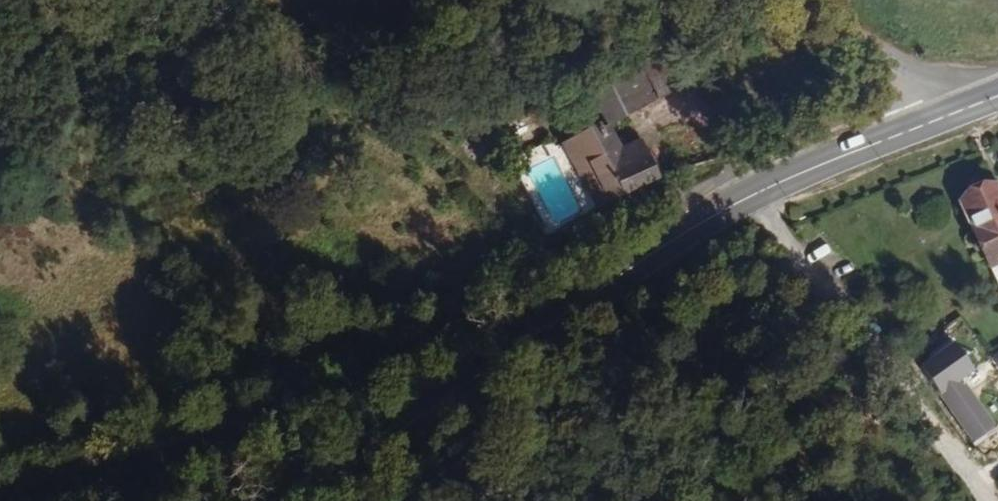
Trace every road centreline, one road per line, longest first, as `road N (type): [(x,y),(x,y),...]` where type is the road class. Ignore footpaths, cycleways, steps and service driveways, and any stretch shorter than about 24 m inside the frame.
road 1 (track): [(0,490),(200,426),(366,357),(695,187),(759,194),(981,500)]
road 2 (secondary): [(314,500),(699,227),(759,194),(979,112)]
road 3 (unclassified): [(792,0),(885,48),(979,112)]

